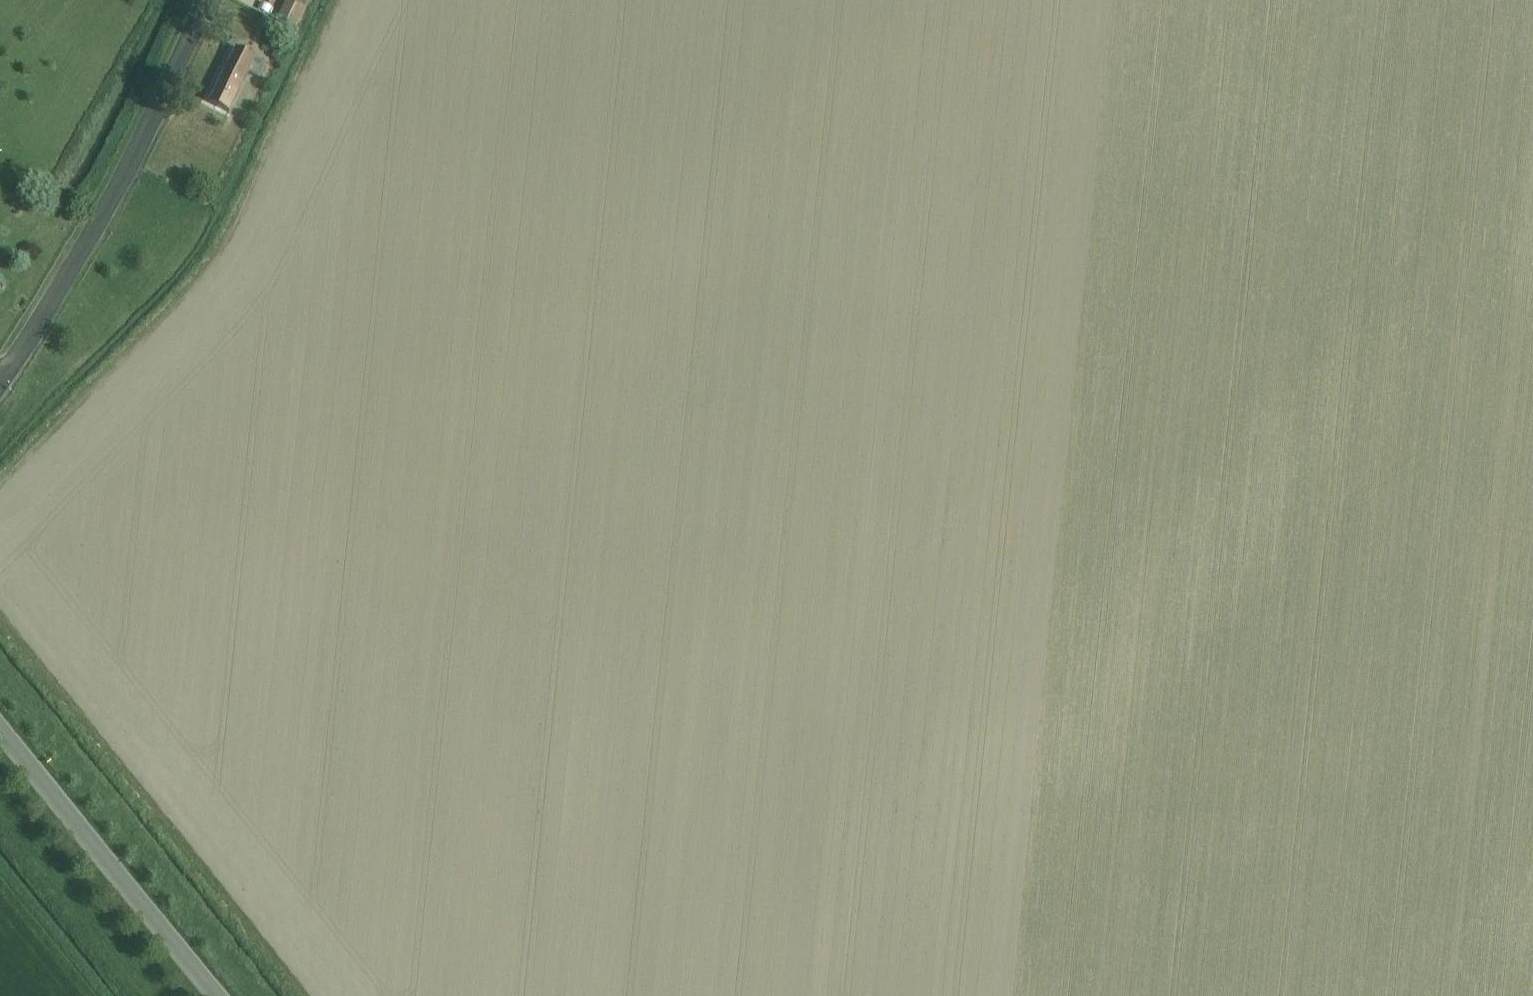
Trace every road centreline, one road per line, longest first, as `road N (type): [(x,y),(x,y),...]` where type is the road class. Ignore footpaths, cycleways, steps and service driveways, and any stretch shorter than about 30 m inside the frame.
road 1 (unclassified): [(0,384),(93,235),(207,0)]
road 2 (unclassified): [(216,995),(0,731)]

